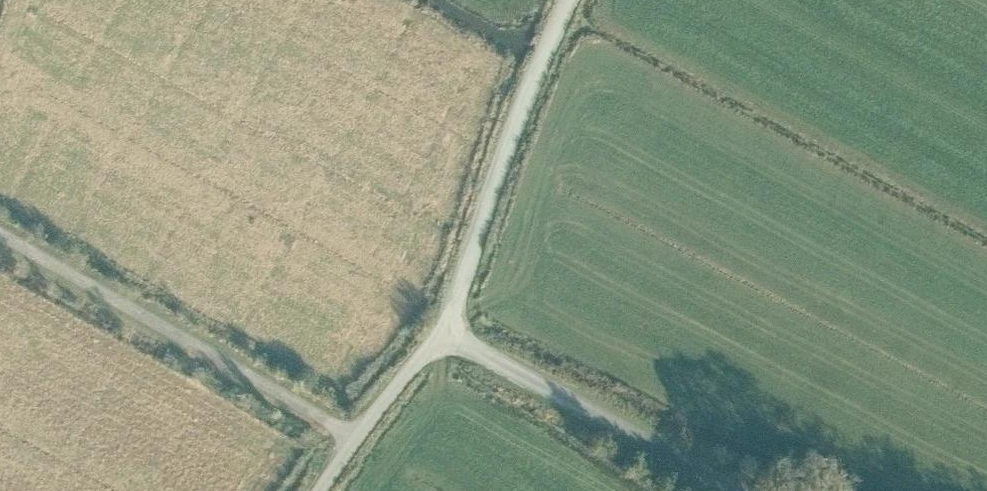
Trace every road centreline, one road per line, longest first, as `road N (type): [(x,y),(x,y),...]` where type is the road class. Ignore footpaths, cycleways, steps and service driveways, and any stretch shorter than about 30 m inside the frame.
road 1 (unclassified): [(355,436),(0,233)]
road 2 (residential): [(569,0),(512,132),(449,337)]
road 3 (residential): [(449,337),(742,490)]
road 4 (unclassified): [(449,337),(355,436)]

